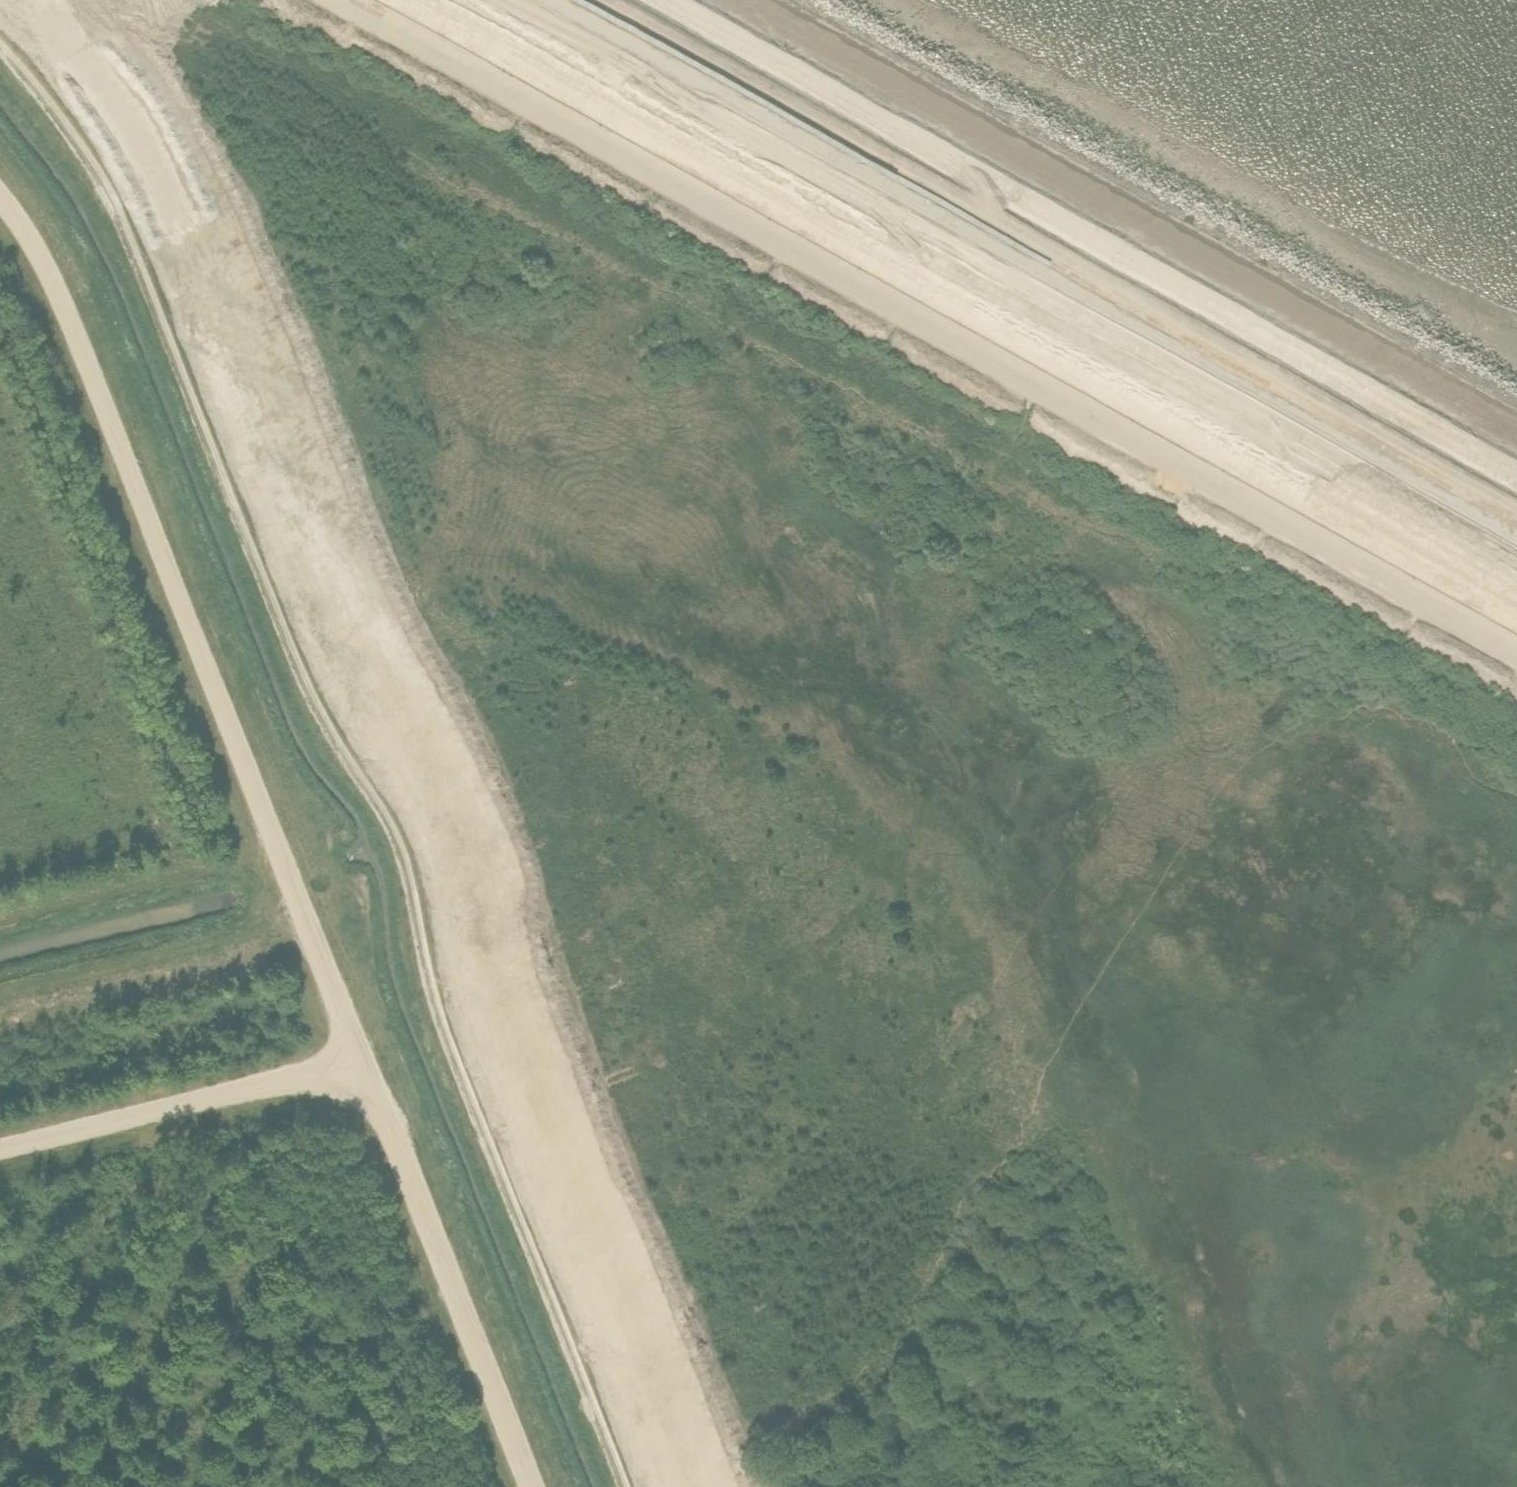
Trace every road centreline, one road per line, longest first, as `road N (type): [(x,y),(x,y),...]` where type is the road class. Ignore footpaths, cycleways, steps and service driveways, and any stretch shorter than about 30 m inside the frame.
road 1 (track): [(0,196),(45,271),(351,1053)]
road 2 (track): [(1516,430),(768,0)]
road 3 (track): [(527,1486),(351,1053)]
road 4 (track): [(351,1053),(0,1147)]

